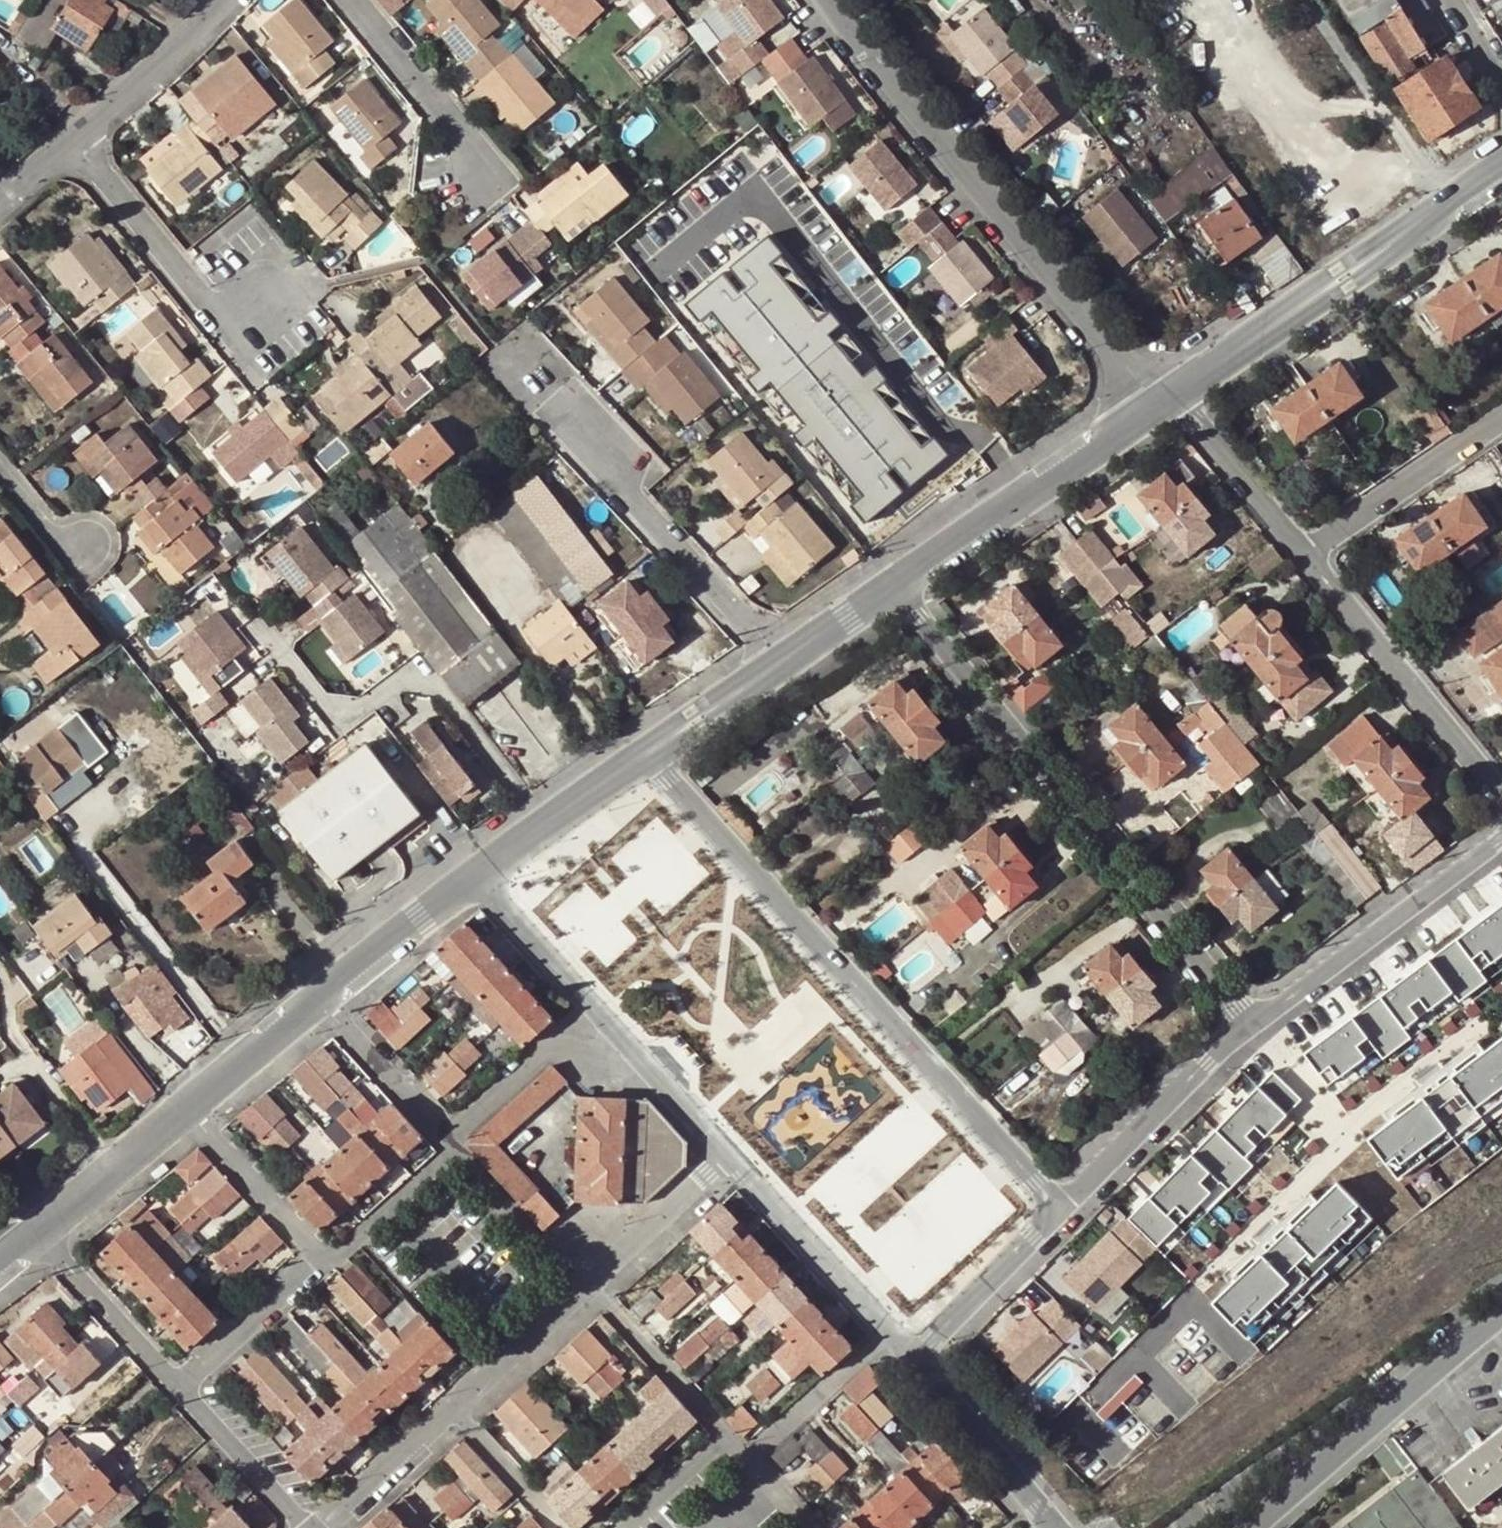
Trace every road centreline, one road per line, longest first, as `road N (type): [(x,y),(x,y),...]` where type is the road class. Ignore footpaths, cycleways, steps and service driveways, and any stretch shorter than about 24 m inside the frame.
road 1 (residential): [(1059,1210),(643,750)]
road 2 (residential): [(888,583),(1251,1024)]
road 3 (residential): [(1158,398),(839,0)]
road 4 (residential): [(498,348),(777,658)]
road 5 (tertiary): [(1501,168),(1167,393)]
road 6 (residential): [(276,647),(330,712),(353,711),(411,675),(431,681),(542,823)]
road 7 (residential): [(70,135),(229,332),(300,281)]
road 8 (residential): [(1252,1527),(1501,1313)]
road 9 (tertiary): [(1158,398),(888,583)]
road 10 (residential): [(1251,1024),(1501,835)]
road 11 (residential): [(1501,794),(1302,554)]
road 12 (residential): [(1059,1210),(1251,1024)]
road 13 (residential): [(1501,418),(1302,554)]
road 14 (residential): [(729,1157),(890,1335)]
road 15 (residential): [(344,0),(499,178)]
road 16 (residential): [(912,1359),(1049,1527)]
road 17 (residential): [(1302,554),(1167,393)]
road 18 (residential): [(912,1359),(1059,1210)]
road 19 (residential): [(589,1002),(729,1157)]
road 20 (residential): [(723,1441),(581,1290)]
road 21 (residential): [(581,1290),(443,1139)]
road 22 (tertiary): [(473,872),(309,990)]
road 23 (unclassified): [(70,135),(220,0)]
road 24 (residential): [(443,1139),(309,990)]
road 25 (residential): [(589,1002),(443,1139)]
road 26 (residential): [(729,1157),(581,1290)]
road 27 (residential): [(174,1381),(40,1234)]
road 28 (residential): [(311,1257),(178,1110)]
road 29 (residential): [(307,1527),(174,1381)]
road 30 (residential): [(742,1461),(890,1335)]
road 31 (tertiary): [(178,1110),(40,1234)]
road 32 (residential): [(174,1381),(311,1257)]
road 33 (residential): [(581,1290),(448,1411)]
road 34 (tertiary): [(309,990),(178,1110)]
road 35 (residential): [(311,1257),(443,1139)]
road 36 (residential): [(473,872),(589,1002)]
road 37 (residential): [(448,1411),(319,1527)]
road 38 (tertiary): [(777,658),(643,750)]
road 39 (residential): [(555,1527),(448,1411)]
road 40 (tertiary): [(888,583),(777,658)]
road 41 (residential): [(625,1527),(723,1441)]
road 42 (tertiary): [(643,750),(542,823)]
road 43 (residential): [(76,570),(0,473)]

